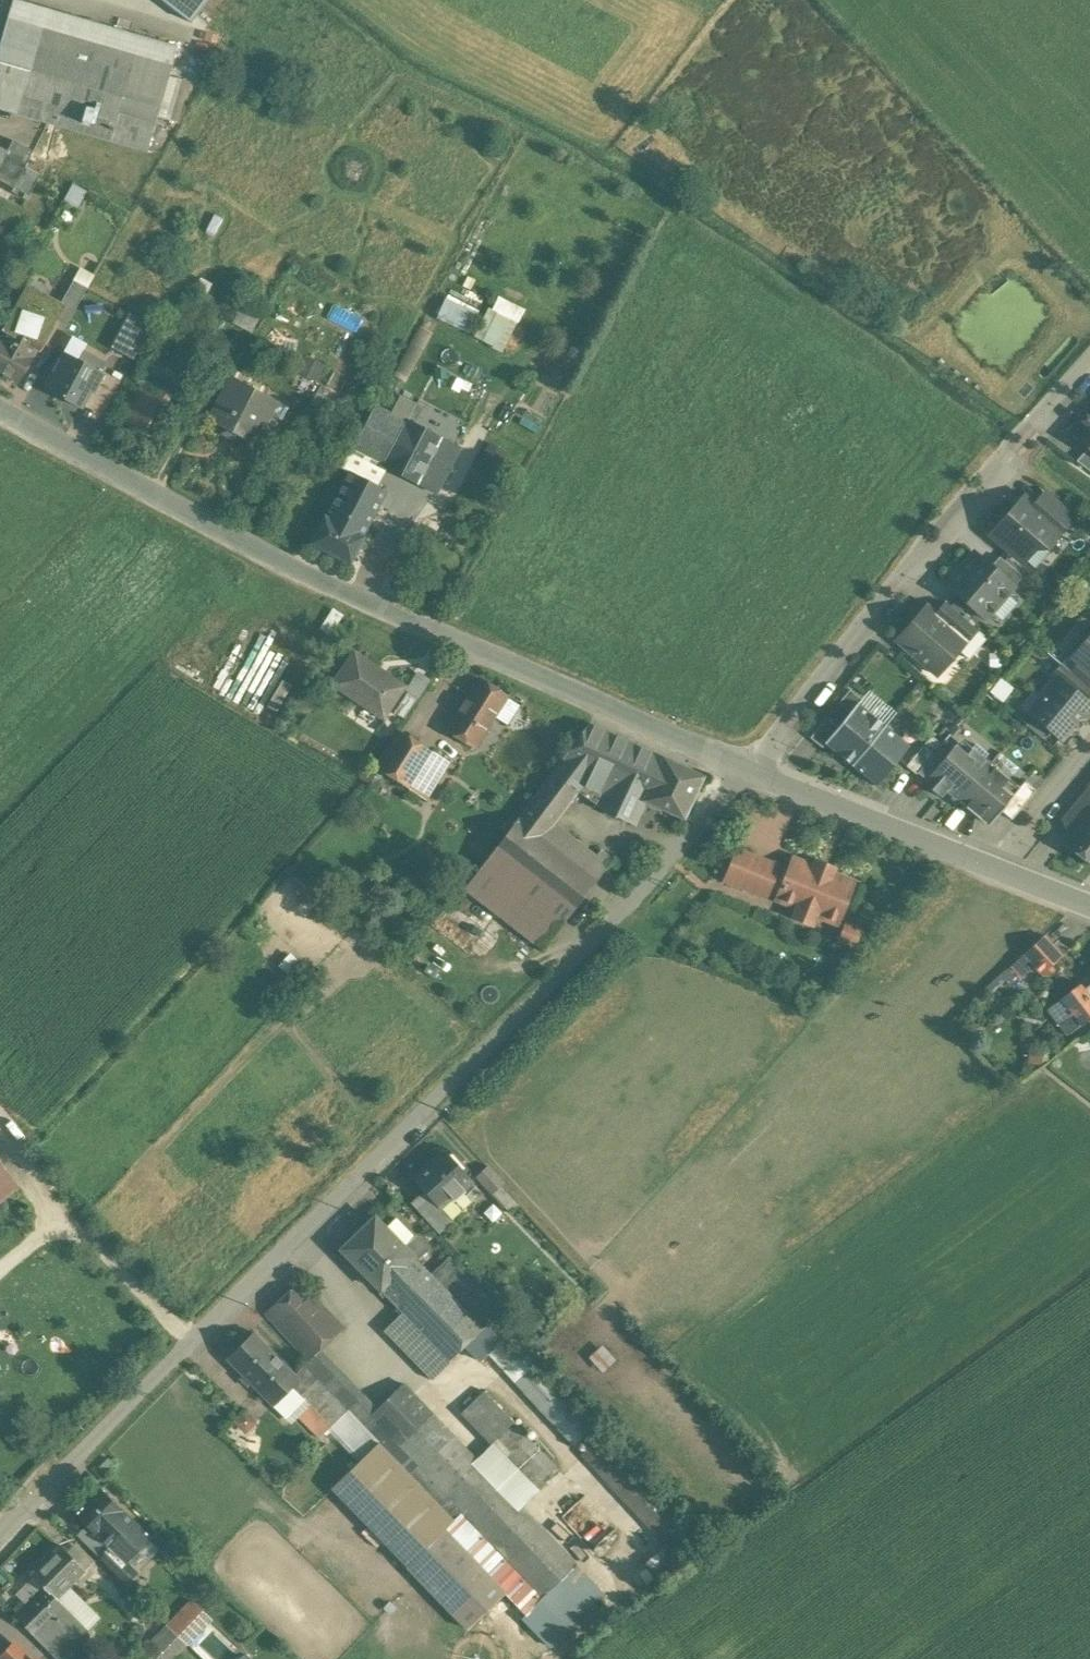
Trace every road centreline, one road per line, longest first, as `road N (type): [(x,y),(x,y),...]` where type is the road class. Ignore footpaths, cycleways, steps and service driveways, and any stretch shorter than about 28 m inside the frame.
road 1 (residential): [(749,769),(592,942),(0,1529)]
road 2 (residential): [(749,769),(332,587),(0,411)]
road 3 (residential): [(1089,371),(945,531),(749,769)]
road 4 (residential): [(995,869),(749,769)]
road 5 (residential): [(1089,757),(995,869)]

